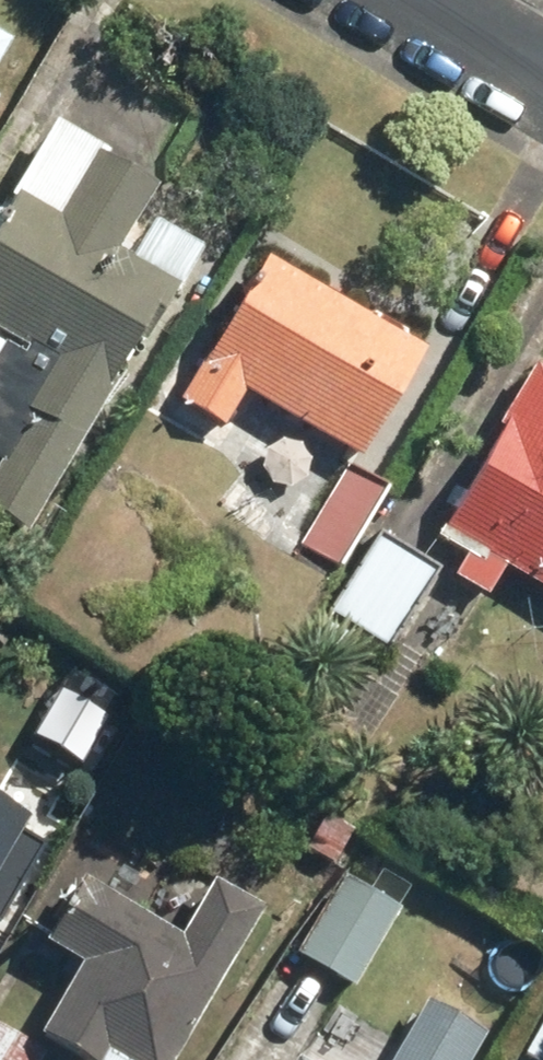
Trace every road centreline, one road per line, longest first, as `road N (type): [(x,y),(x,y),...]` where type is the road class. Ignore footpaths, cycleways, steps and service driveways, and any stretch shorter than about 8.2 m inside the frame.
road 1 (residential): [(542,80),(408,0)]

